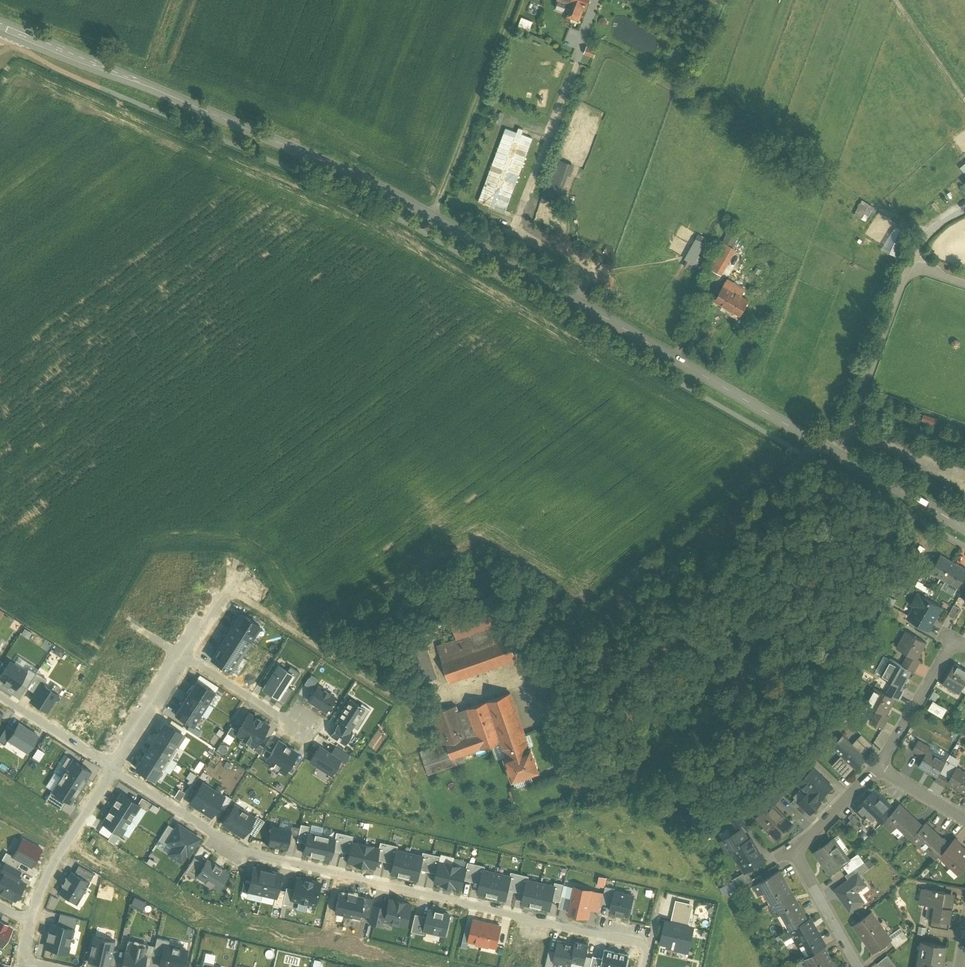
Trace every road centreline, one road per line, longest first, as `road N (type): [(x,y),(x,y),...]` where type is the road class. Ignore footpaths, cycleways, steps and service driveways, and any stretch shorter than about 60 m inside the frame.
road 1 (secondary): [(964,528),(389,194),(0,26)]
road 2 (residential): [(643,966),(642,944),(249,855),(112,767)]
road 3 (residential): [(863,966),(796,866),(878,767)]
road 4 (track): [(431,216),(512,0)]
road 5 (residential): [(112,767),(59,852),(30,922)]
road 6 (residential): [(878,767),(946,658),(964,647)]
road 7 (residential): [(306,734),(182,656)]
road 8 (residential): [(0,696),(112,767)]
road 9 (residential): [(182,656),(112,767)]
road 10 (track): [(964,102),(894,0)]

